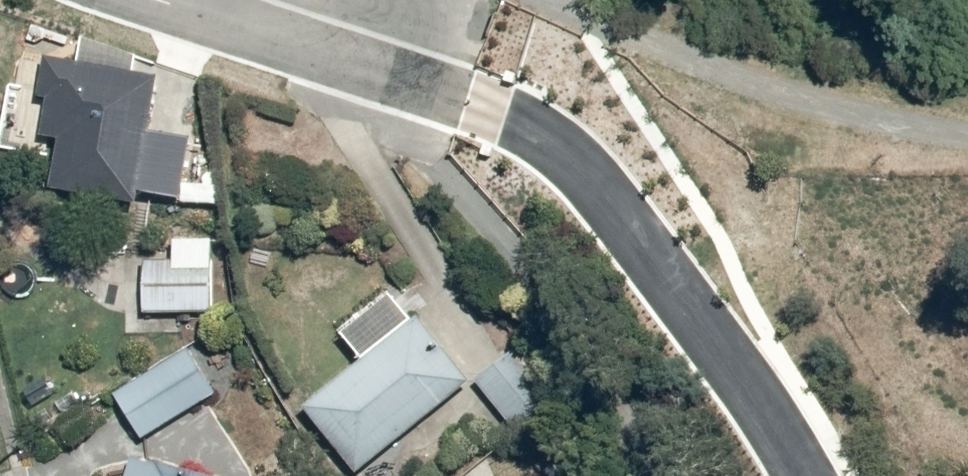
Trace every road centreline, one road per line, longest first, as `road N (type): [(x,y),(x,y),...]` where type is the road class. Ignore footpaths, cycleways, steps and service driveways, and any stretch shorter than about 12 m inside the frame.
road 1 (residential): [(105,0),(221,38),(382,23),(568,37),(776,237),(865,475)]
road 2 (track): [(558,0),(622,26),(967,118)]

